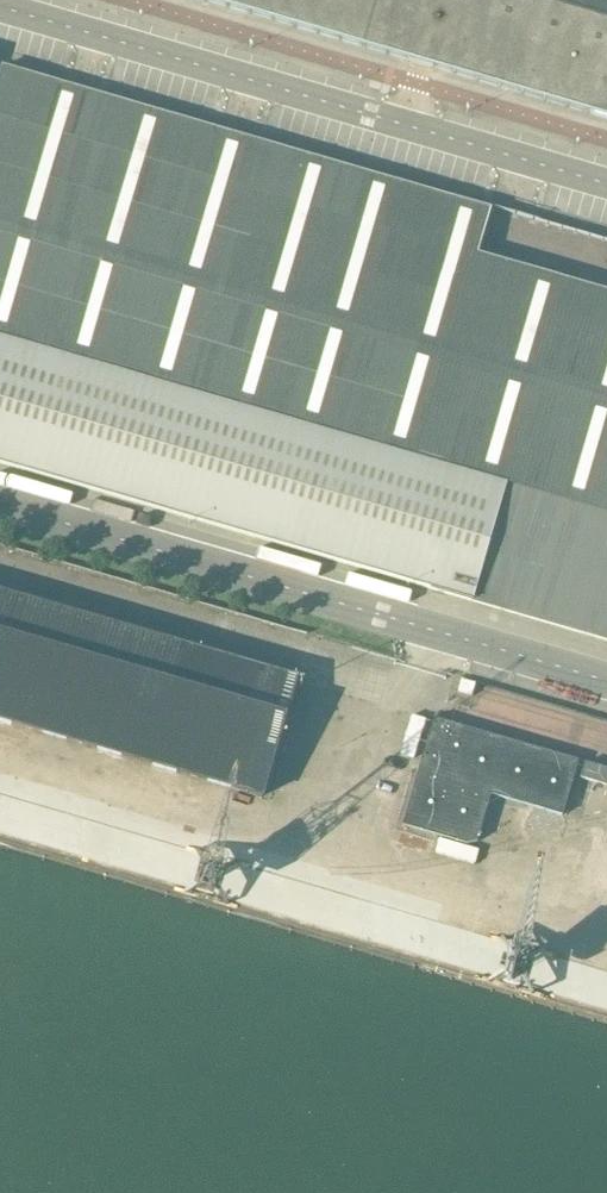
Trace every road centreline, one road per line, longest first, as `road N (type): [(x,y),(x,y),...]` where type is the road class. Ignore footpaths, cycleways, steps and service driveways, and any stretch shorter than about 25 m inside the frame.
road 1 (unclassified): [(606,185),(0,8)]
road 2 (unclassified): [(606,682),(0,507)]

